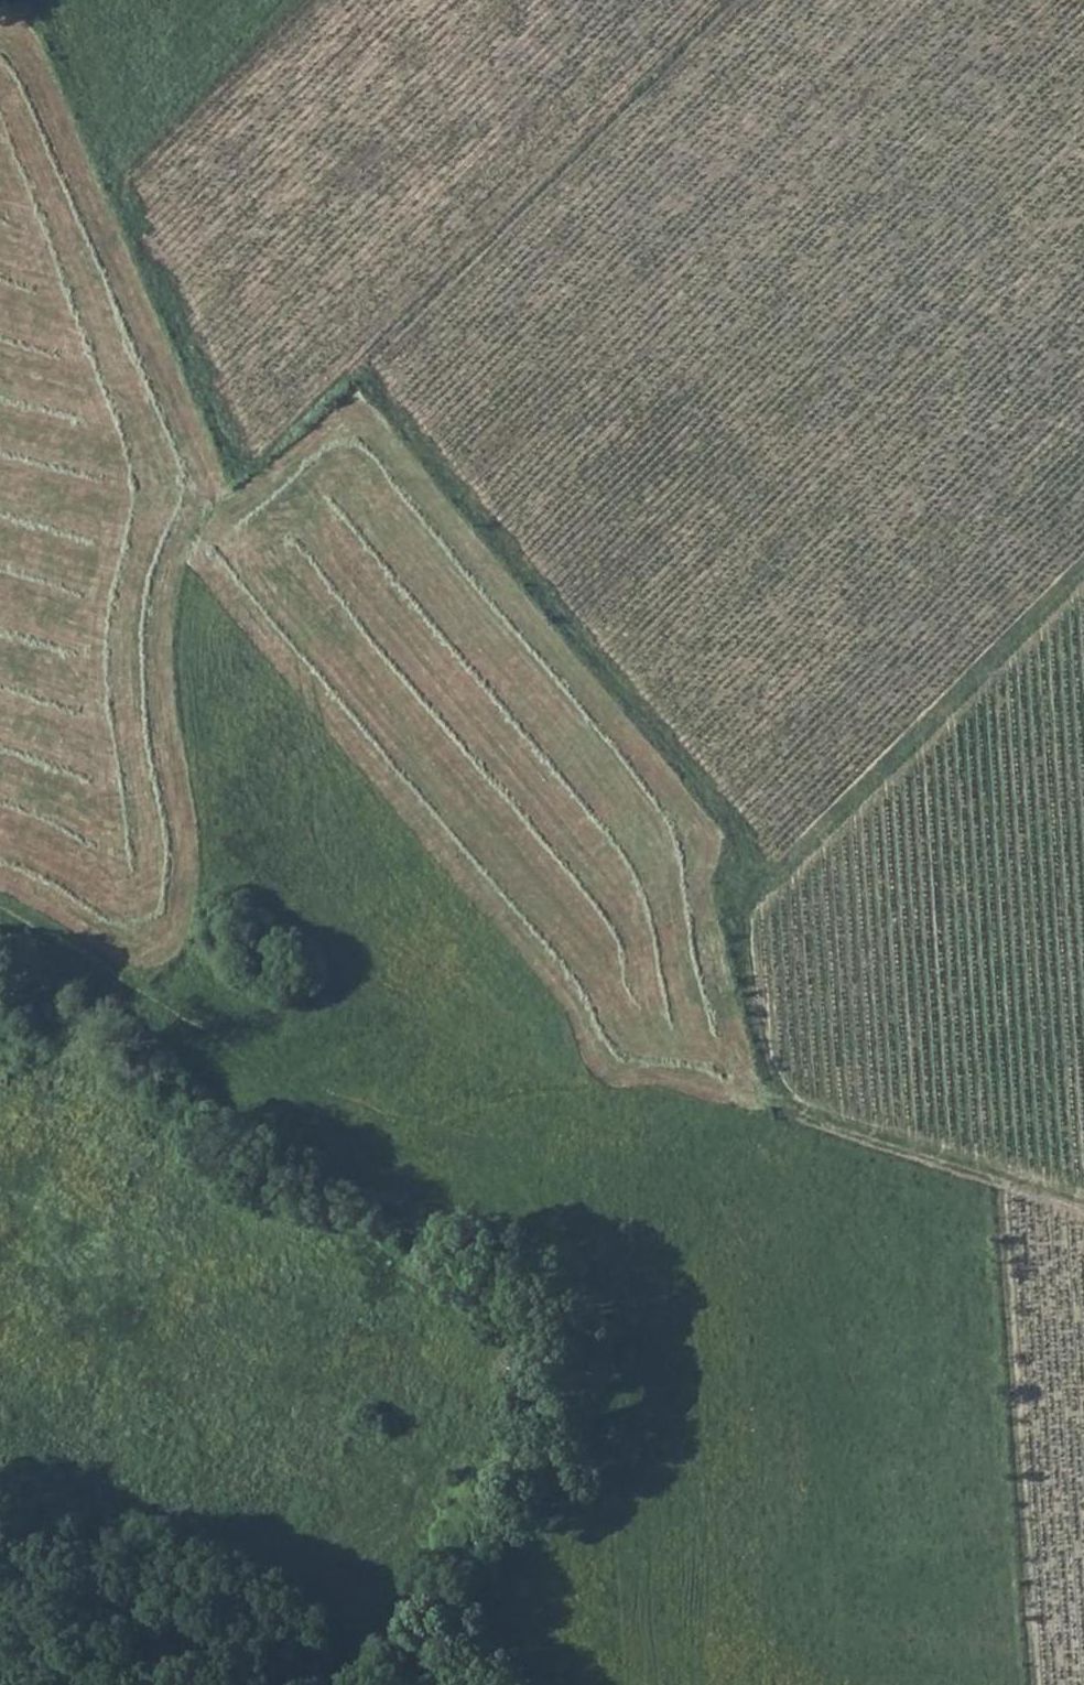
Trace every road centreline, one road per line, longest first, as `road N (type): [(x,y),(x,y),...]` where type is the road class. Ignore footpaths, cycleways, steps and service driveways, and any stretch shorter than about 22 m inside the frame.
road 1 (track): [(751,1094),(1083,1202)]

